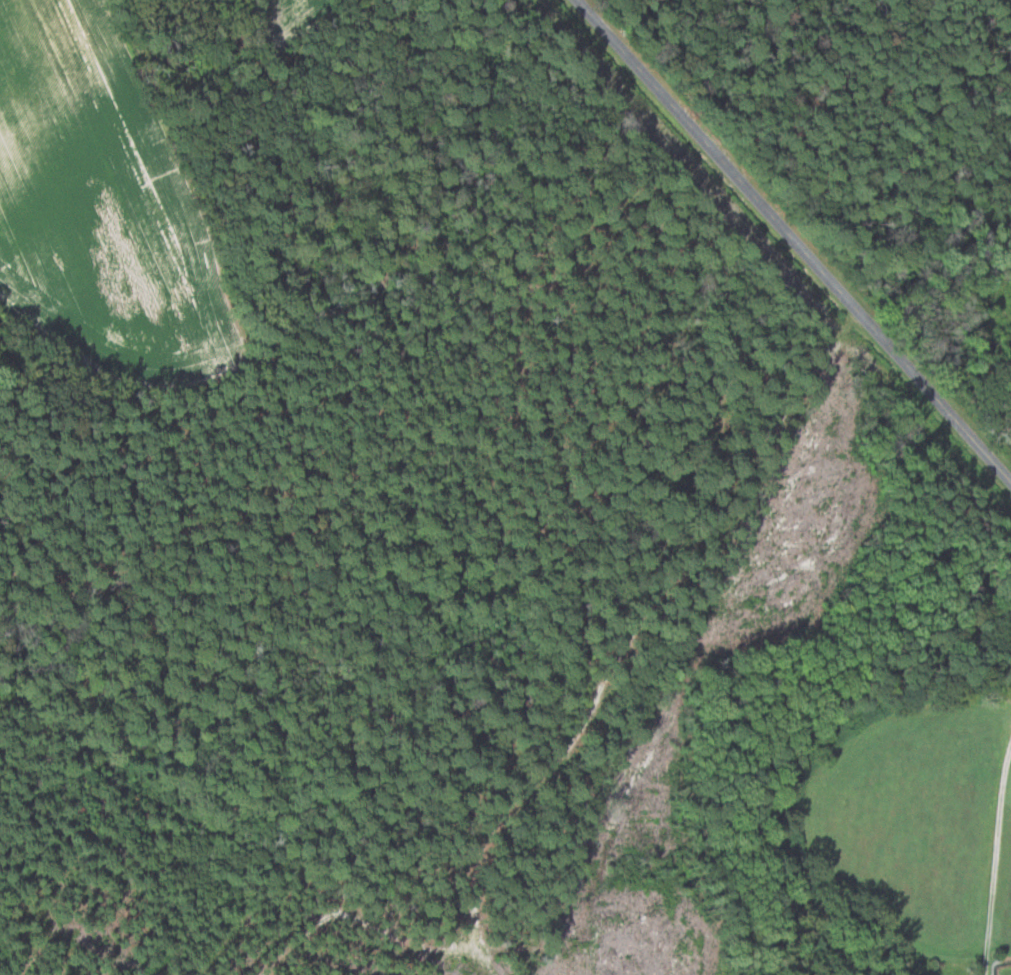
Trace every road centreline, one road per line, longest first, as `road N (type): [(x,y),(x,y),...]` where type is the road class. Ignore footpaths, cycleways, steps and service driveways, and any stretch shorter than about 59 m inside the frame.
road 1 (tertiary): [(1010,479),(575,0)]

